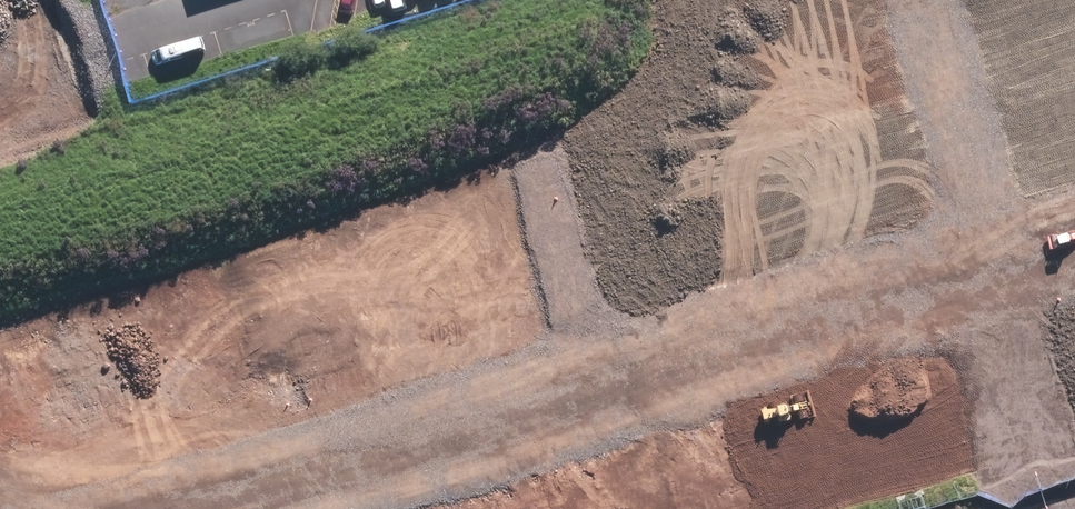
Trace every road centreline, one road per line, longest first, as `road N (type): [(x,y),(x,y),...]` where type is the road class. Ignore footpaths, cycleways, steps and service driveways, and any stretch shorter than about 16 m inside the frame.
road 1 (residential): [(601,365),(116,508)]
road 2 (residential): [(977,255),(601,365)]
road 3 (residential): [(601,365),(488,2),(495,0)]
road 4 (residential): [(1057,508),(977,255)]

